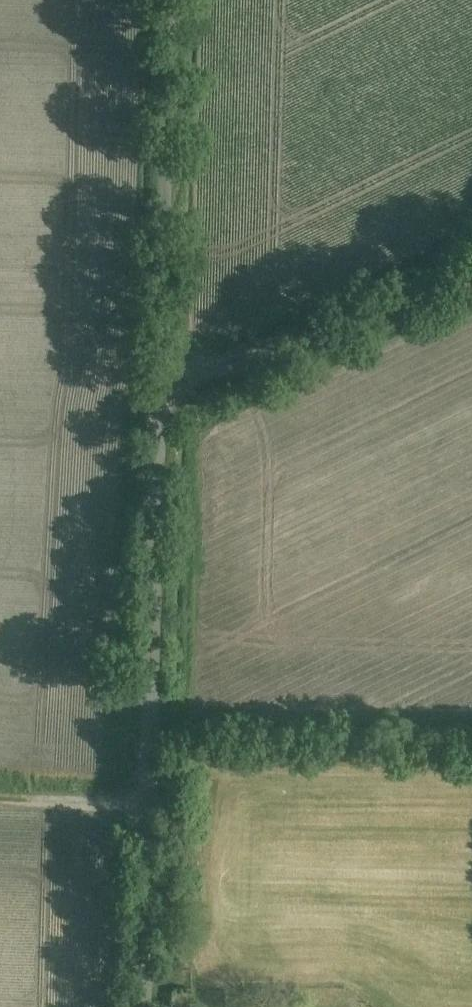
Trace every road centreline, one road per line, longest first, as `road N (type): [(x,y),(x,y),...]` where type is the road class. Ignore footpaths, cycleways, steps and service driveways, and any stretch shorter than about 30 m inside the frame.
road 1 (unclassified): [(143,1006),(162,375)]
road 2 (unclassified): [(170,0),(162,375)]
road 3 (unclassified): [(162,375),(203,374),(281,351),(471,257)]
road 4 (track): [(0,799),(148,805)]

